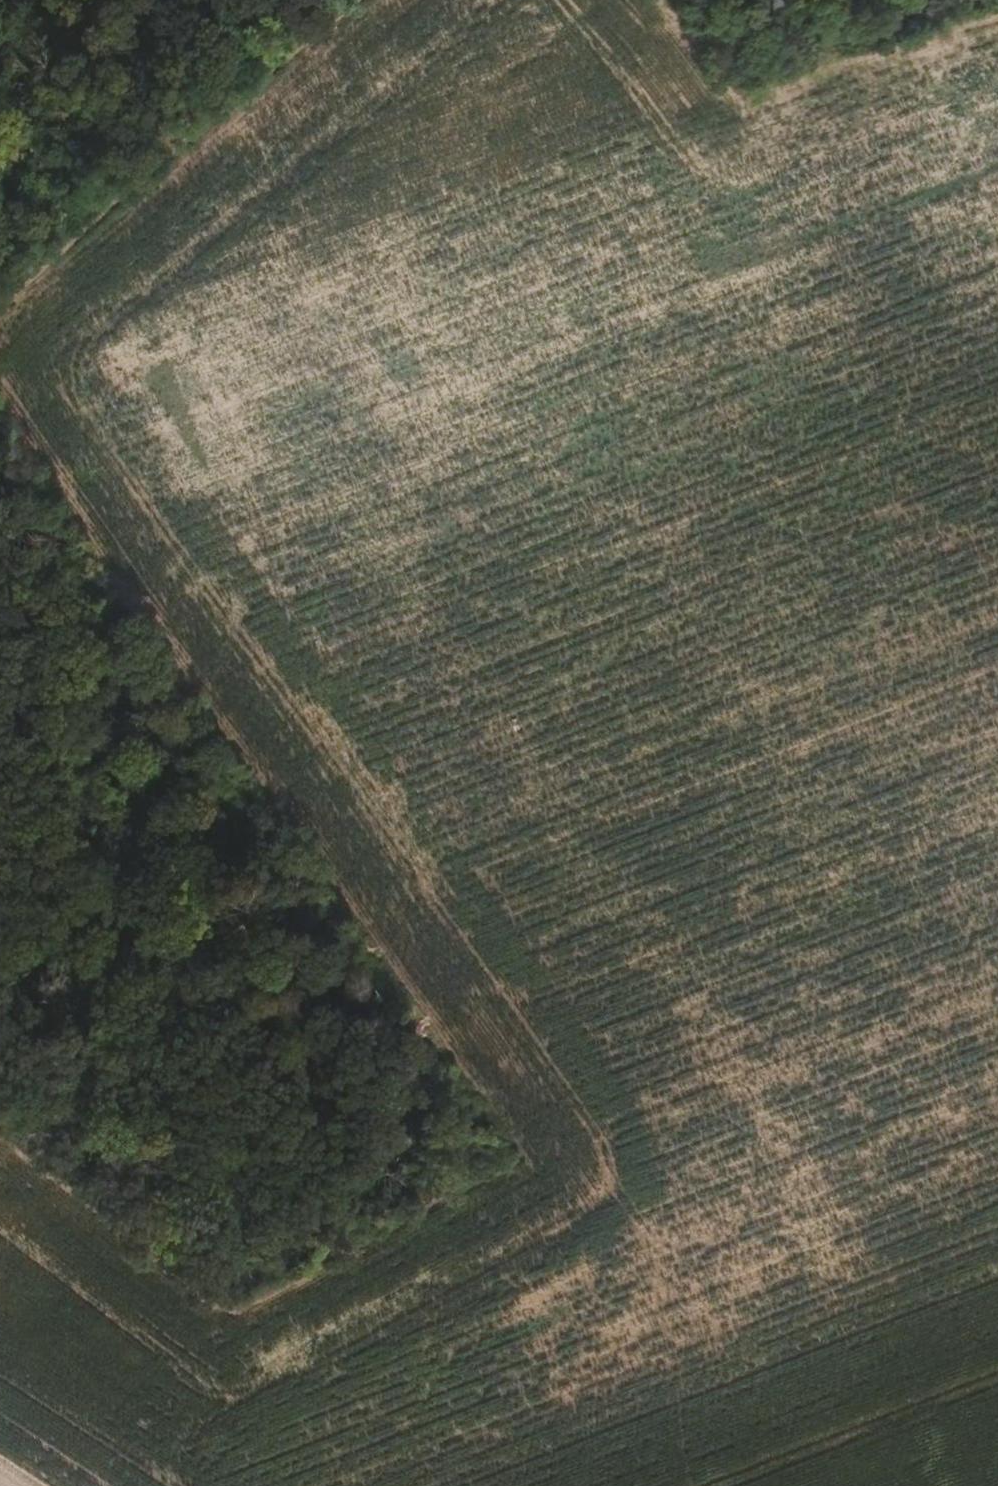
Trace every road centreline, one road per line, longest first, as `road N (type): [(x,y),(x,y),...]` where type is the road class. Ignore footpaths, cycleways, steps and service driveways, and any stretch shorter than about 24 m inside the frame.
road 1 (track): [(349,0),(0,289)]

